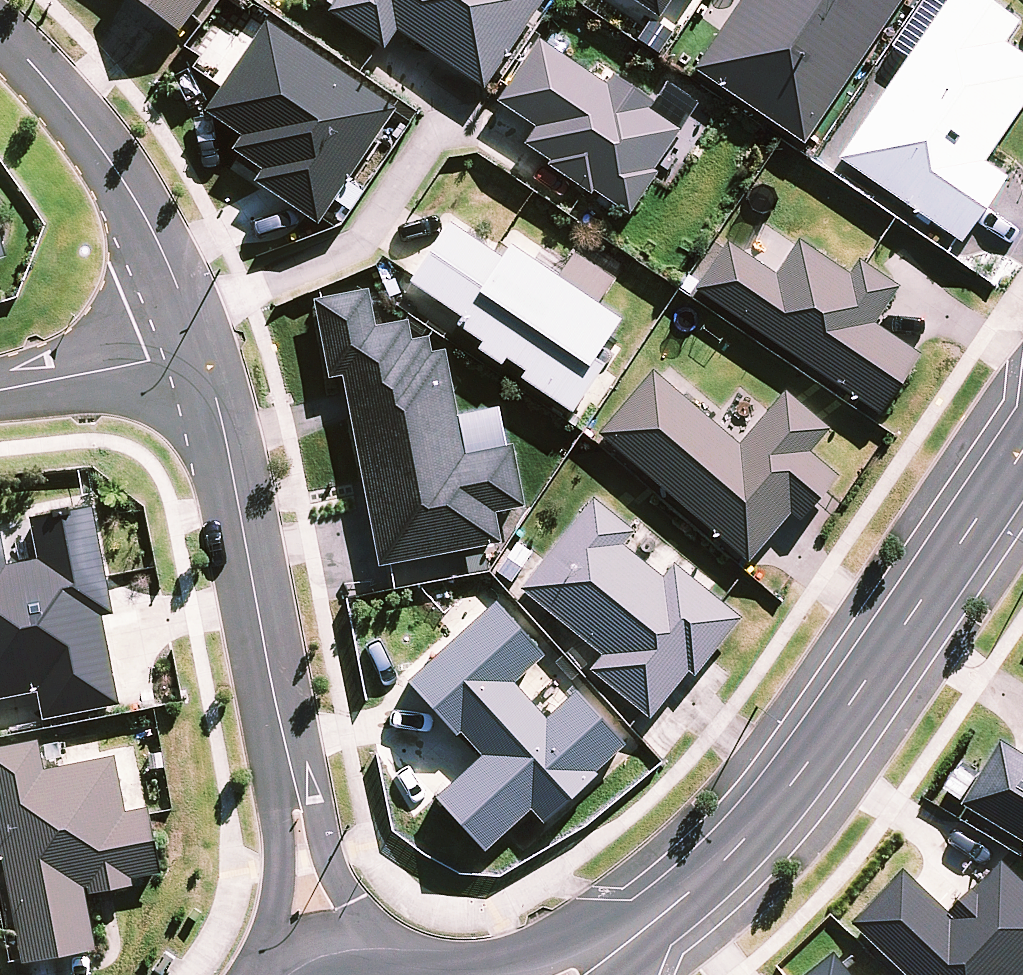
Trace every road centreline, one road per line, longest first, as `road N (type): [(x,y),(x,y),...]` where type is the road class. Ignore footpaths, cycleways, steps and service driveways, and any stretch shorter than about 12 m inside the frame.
road 1 (residential): [(640,934),(739,845),(800,771),(1022,450)]
road 2 (residential): [(287,756),(201,353)]
road 3 (residential): [(201,353),(152,229),(124,184),(0,35)]
road 4 (residential): [(287,756),(349,904),(380,957)]
road 5 (residential): [(263,974),(287,756)]
road 6 (residential): [(0,392),(201,353)]
road 7 (residential): [(466,974),(640,934)]

